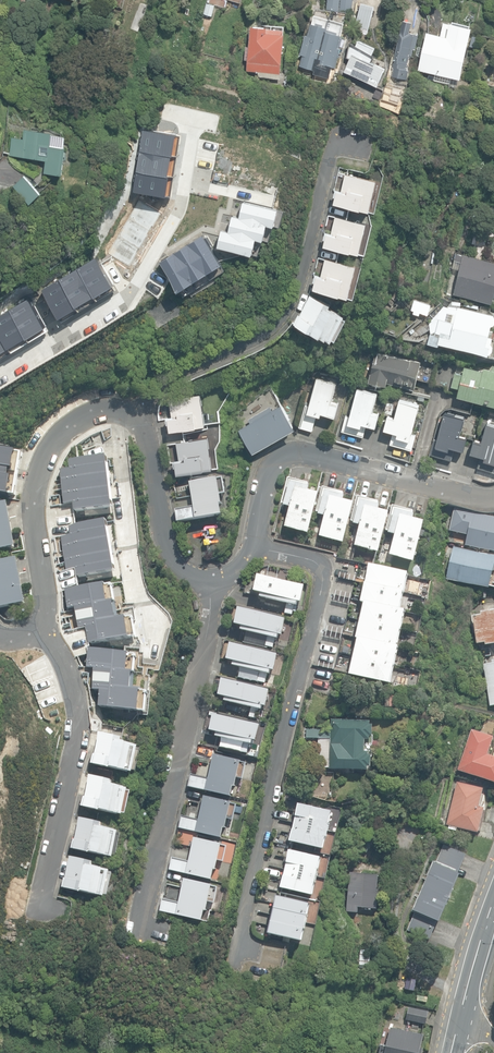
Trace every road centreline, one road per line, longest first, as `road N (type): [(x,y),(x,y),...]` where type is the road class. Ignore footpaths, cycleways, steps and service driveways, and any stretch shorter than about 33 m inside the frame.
road 1 (residential): [(254,549),(315,562),(323,585),(240,948)]
road 2 (residential): [(129,413),(288,311),(336,129)]
road 3 (residential): [(211,99),(187,110),(188,198),(142,268),(0,370)]
road 4 (residential): [(140,926),(212,583)]
road 5 (residential): [(254,549),(264,483),(284,455),(315,454),(493,500)]
road 6 (residential): [(41,904),(77,720),(56,648),(38,623)]
road 7 (residential): [(38,623),(37,469),(68,424),(86,414),(129,413)]
road 8 (residential): [(129,413),(170,567),(212,583)]

